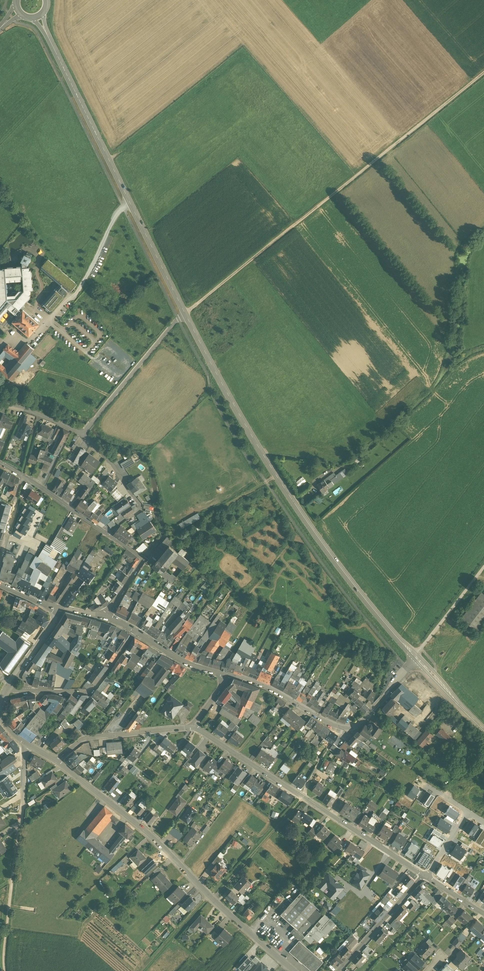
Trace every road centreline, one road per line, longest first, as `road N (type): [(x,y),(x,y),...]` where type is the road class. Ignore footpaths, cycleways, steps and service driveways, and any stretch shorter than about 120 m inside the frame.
road 1 (secondary): [(416,658),(301,511),(188,317)]
road 2 (track): [(188,317),(483,80)]
road 3 (secondary): [(188,317),(39,15)]
road 4 (residential): [(57,762),(139,824),(295,970)]
road 5 (residential): [(225,674),(265,685),(344,729),(354,728),(416,658)]
road 6 (unclassified): [(188,317),(83,434)]
road 7 (residential): [(135,632),(88,693),(9,687)]
road 8 (residential): [(424,875),(301,796)]
road 9 (residential): [(57,762),(80,741),(192,724)]
road 10 (residential): [(83,434),(142,506),(108,535)]
road 11 (track): [(213,900),(302,795)]
road 12 (residential): [(301,796),(192,724)]
road 13 (residential): [(424,875),(338,970)]

